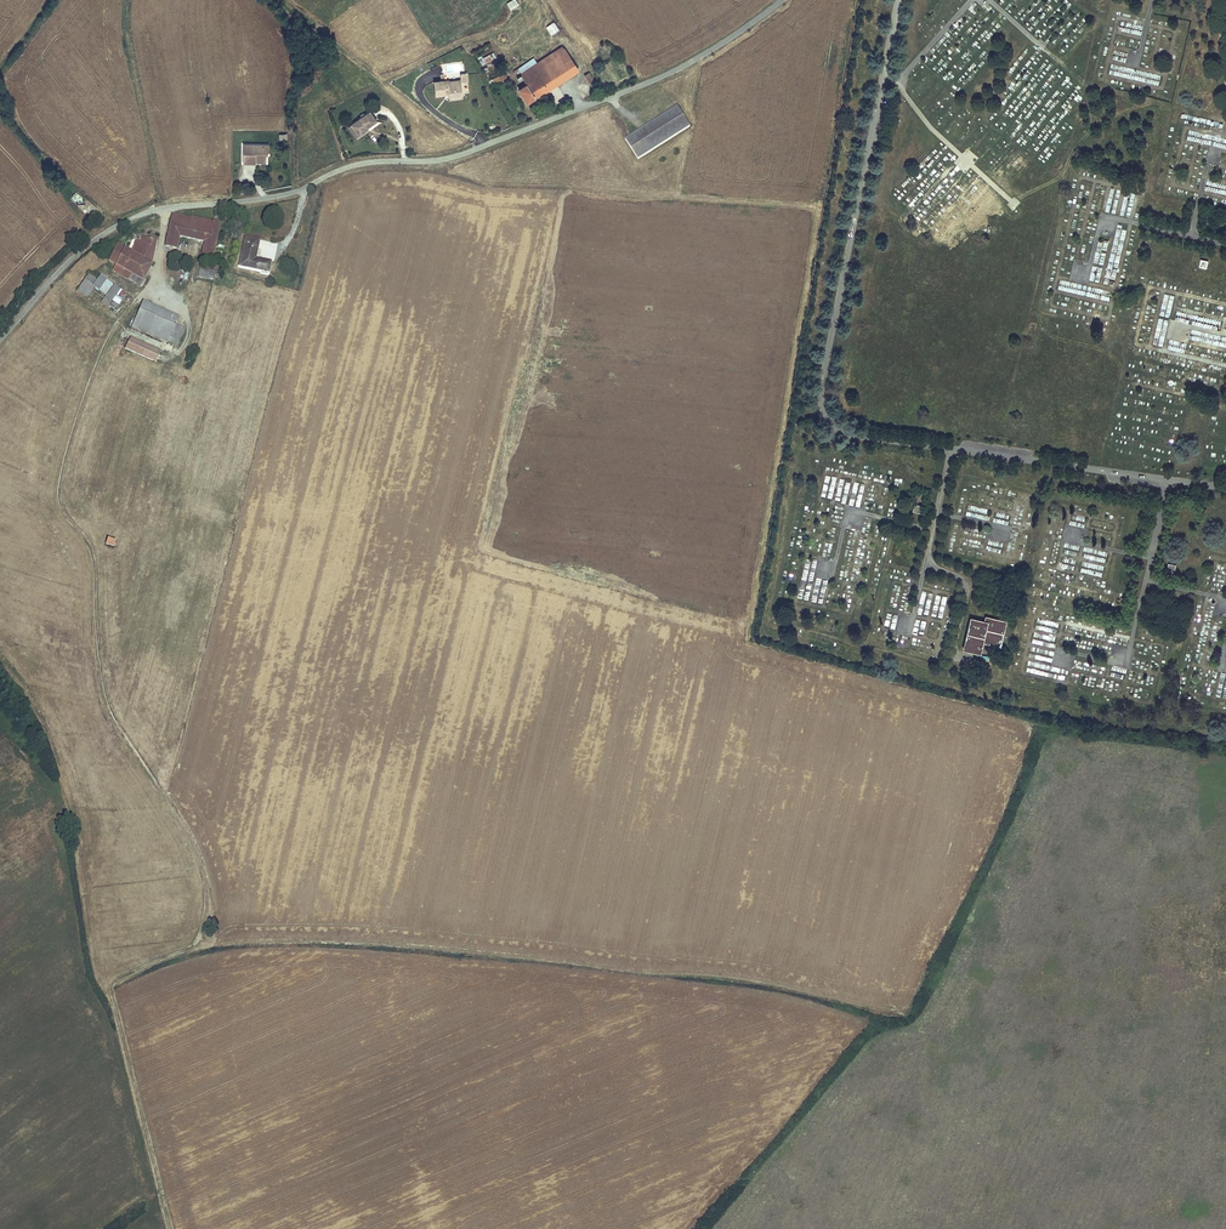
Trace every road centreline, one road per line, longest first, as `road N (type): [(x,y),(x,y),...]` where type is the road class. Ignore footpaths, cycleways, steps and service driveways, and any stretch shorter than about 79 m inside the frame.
road 1 (track): [(172,1228),(112,989),(192,948),(205,916),(205,891),(183,827),(106,697),(95,563),(57,489),(108,338),(141,297),(154,294)]
road 2 (unclassified): [(782,0),(679,69),(458,156),(360,164),(284,195),(132,219),(84,248),(0,338)]

